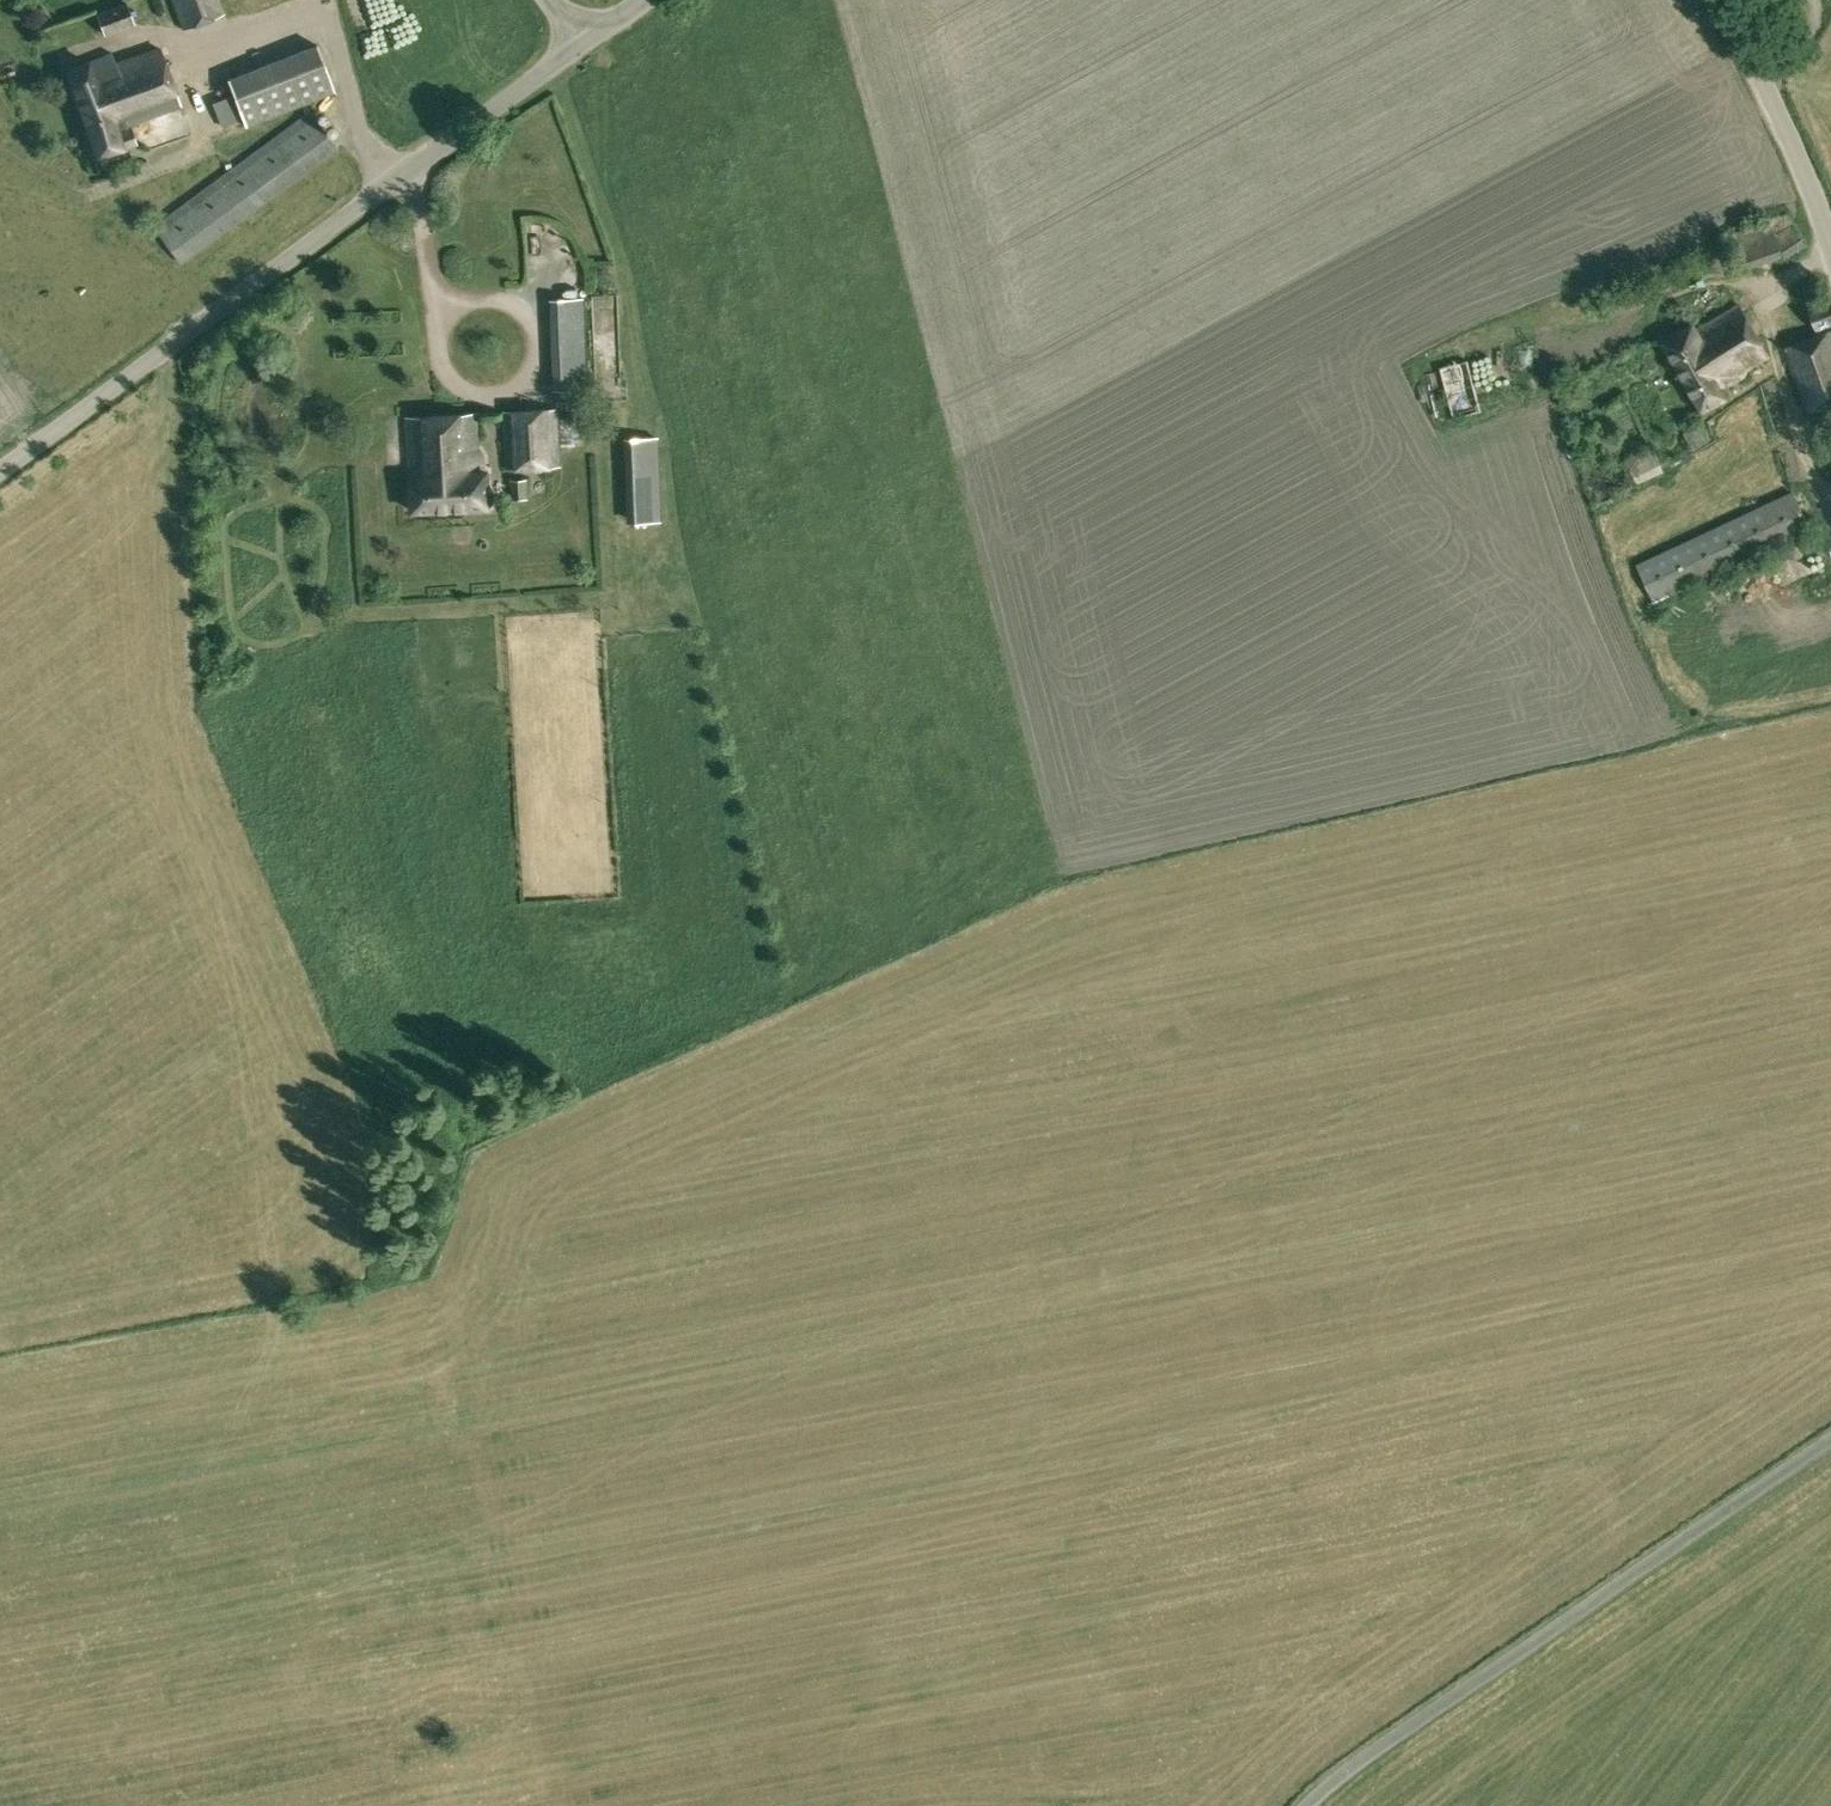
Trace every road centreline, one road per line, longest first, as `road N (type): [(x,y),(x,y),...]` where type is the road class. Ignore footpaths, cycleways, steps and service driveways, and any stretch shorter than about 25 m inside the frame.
road 1 (unclassified): [(0,470),(584,42)]
road 2 (unclassified): [(1307,1805),(1358,1762),(1830,1440)]
road 3 (unclassified): [(1830,240),(1808,174),(1724,0)]

